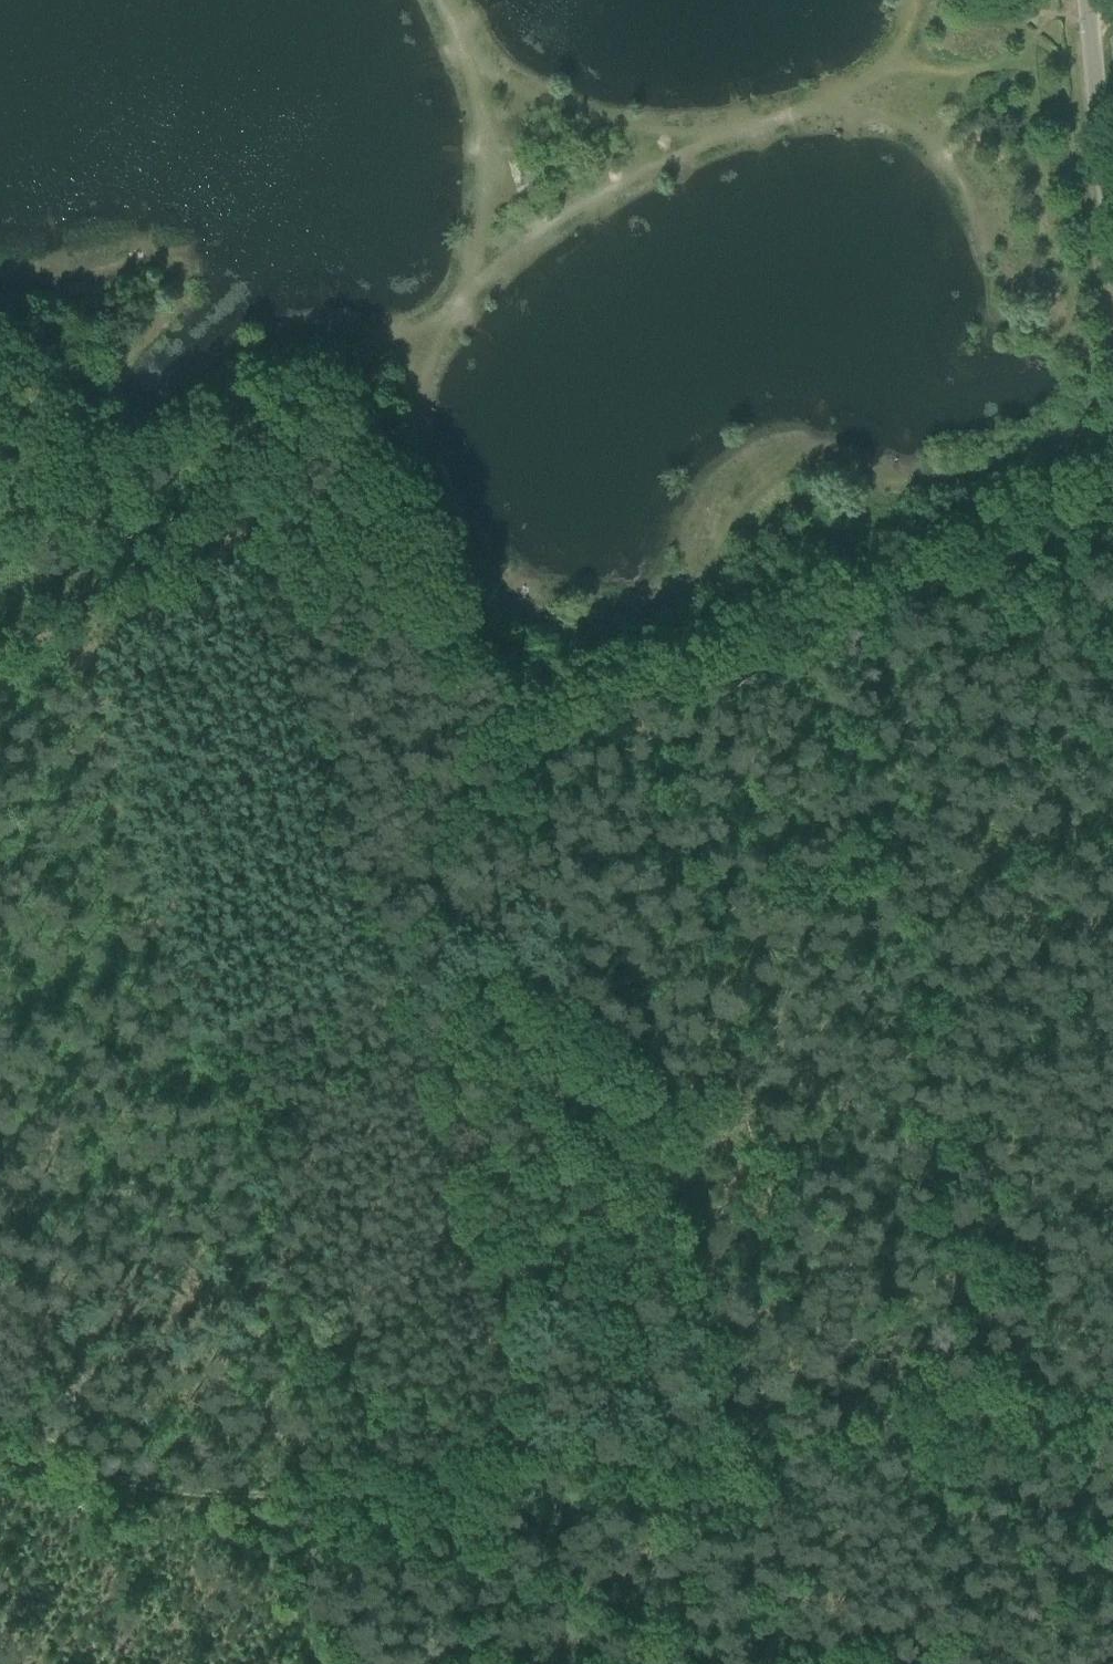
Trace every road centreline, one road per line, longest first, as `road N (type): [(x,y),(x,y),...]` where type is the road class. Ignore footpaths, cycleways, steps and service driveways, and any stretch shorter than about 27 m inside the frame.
road 1 (track): [(0,1468),(286,1501),(1112,1392)]
road 2 (unclassified): [(1112,156),(1091,0)]

